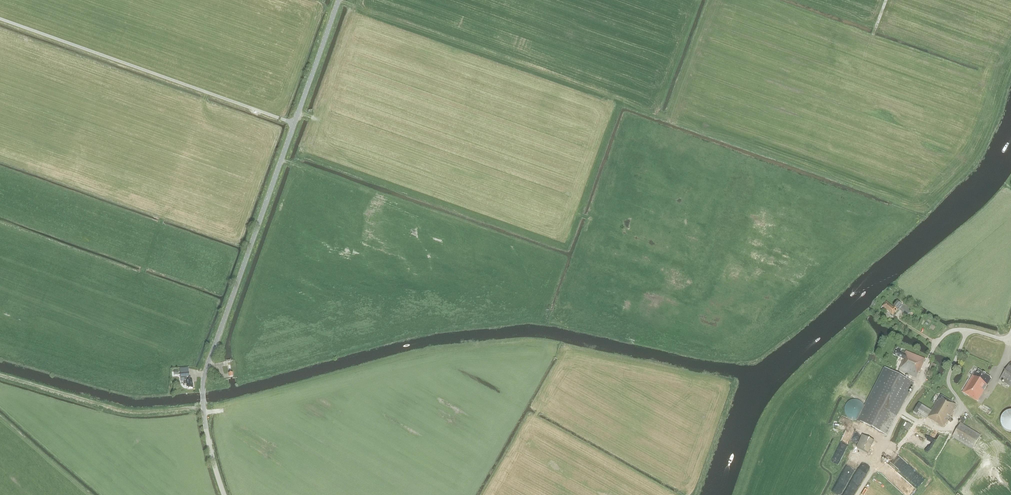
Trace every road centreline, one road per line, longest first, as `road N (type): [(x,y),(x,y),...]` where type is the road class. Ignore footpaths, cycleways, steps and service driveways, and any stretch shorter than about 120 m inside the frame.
road 1 (tertiary): [(224,494),(206,429),(204,375),(339,0)]
road 2 (track): [(857,494),(920,377)]

